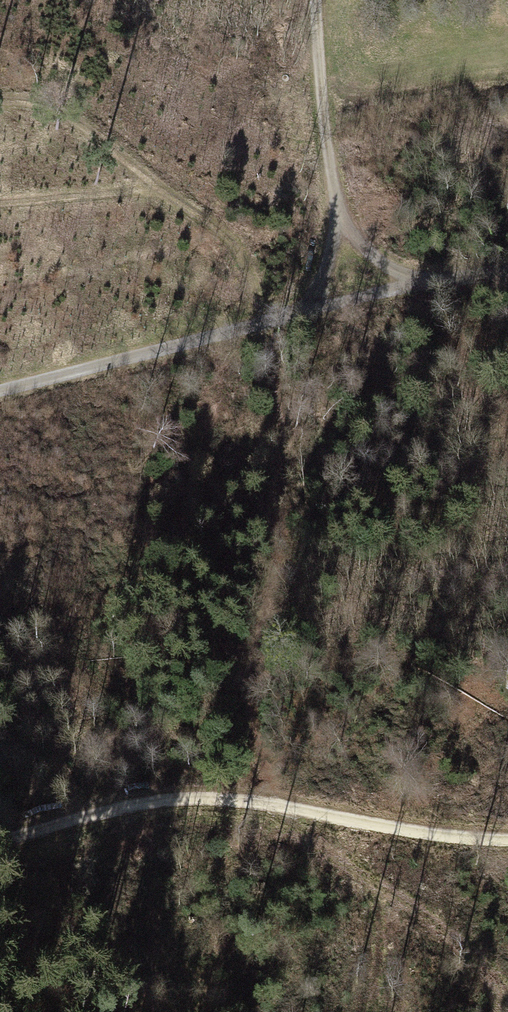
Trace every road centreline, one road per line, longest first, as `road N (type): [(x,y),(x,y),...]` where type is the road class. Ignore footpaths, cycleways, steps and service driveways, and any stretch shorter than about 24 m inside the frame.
road 1 (track): [(0,391),(426,283),(507,271)]
road 2 (track): [(275,803),(250,698),(285,437),(259,325)]
road 3 (track): [(426,283),(373,257),(339,214),(315,0)]
road 4 (track): [(507,993),(451,938),(311,845),(275,803)]
road 5 (track): [(0,841),(138,803),(275,803)]
road 6 (track): [(275,803),(411,829),(507,837)]

